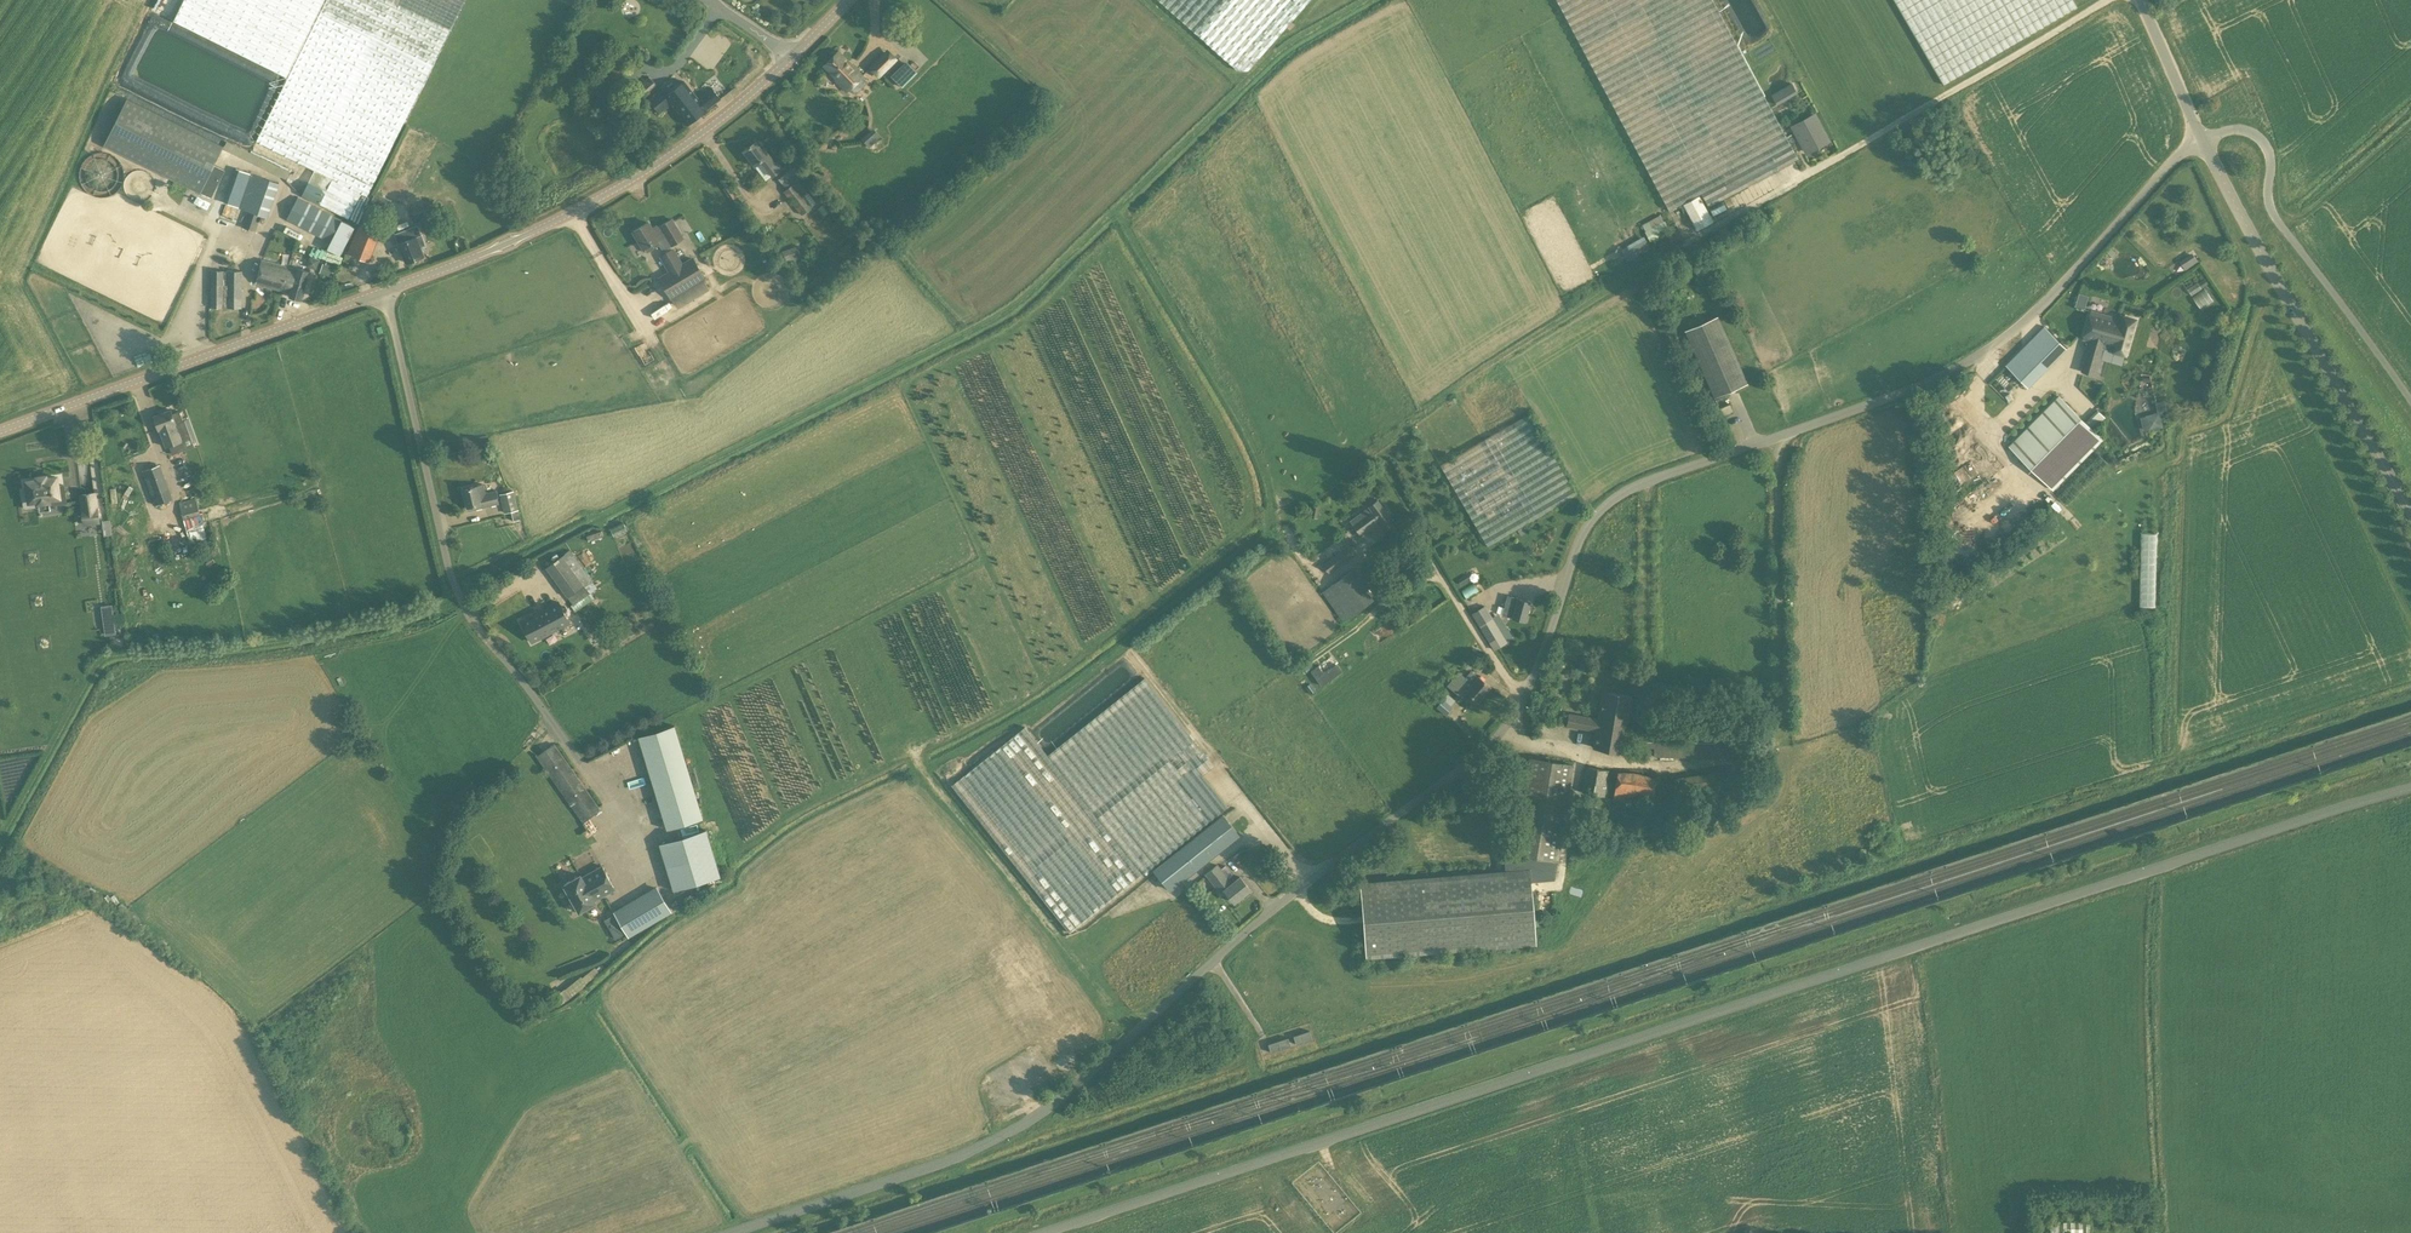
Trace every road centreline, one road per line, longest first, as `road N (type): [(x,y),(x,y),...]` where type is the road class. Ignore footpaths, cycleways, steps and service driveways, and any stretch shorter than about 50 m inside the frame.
road 1 (motorway): [(2410,581),(1172,980),(432,1232)]
road 2 (motorway): [(531,1232),(1608,870),(2410,614)]
road 3 (unclassified): [(730,1232),(958,1157),(1079,1084),(1273,913),(1478,753),(1523,698),(1599,512),(1638,485),(1903,401),(2014,336),(2183,150),(2200,141)]
road 4 (unclassified): [(1045,1232),(2410,788)]
road 5 (unclassified): [(574,754),(465,608),(450,571),(386,296)]
road 6 (unclassified): [(2108,0),(1688,246)]
road 7 (tertiary): [(386,296),(598,202),(744,104),(793,57)]
road 8 (unclassified): [(2200,141),(2410,510)]
road 9 (tertiary): [(0,432),(386,296)]
road 10 (unclassified): [(2410,401),(2273,213),(2264,143),(2243,128),(2200,141)]
road 11 (track): [(1688,246),(1458,389),(1484,433)]
road 12 (unclassified): [(2200,141),(2141,0)]

